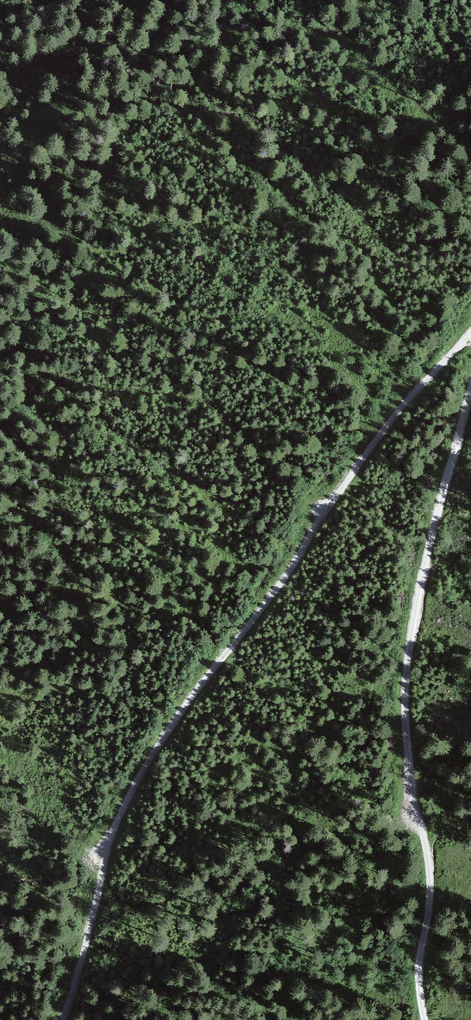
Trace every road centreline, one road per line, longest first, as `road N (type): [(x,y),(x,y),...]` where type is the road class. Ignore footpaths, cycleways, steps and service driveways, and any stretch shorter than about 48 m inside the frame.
road 1 (track): [(470,331),(409,397),(160,744),(107,848),(68,1019)]
road 2 (track): [(470,394),(406,680),(410,764),(429,864),(425,1019)]

